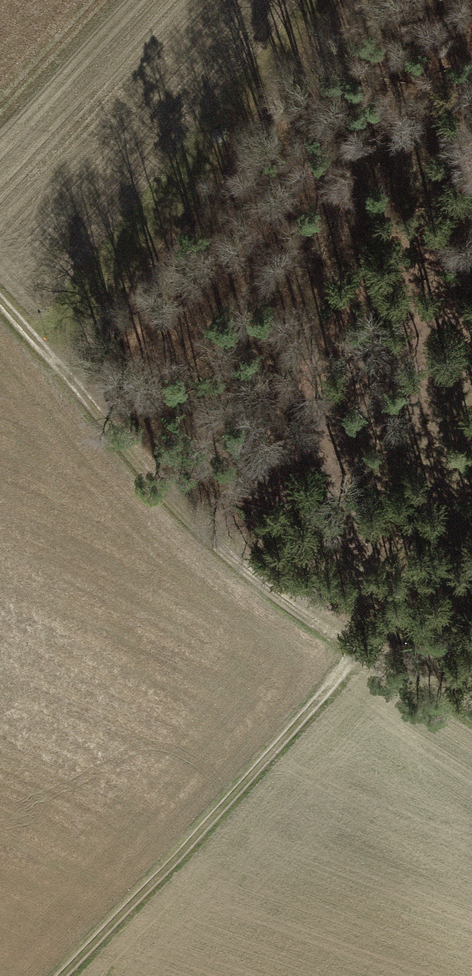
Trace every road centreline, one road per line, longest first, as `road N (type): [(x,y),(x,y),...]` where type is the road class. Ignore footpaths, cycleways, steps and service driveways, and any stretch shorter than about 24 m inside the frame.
road 1 (track): [(0,305),(190,511),(365,650),(471,714)]
road 2 (track): [(372,0),(159,222),(80,390)]
road 3 (track): [(365,650),(62,975)]

